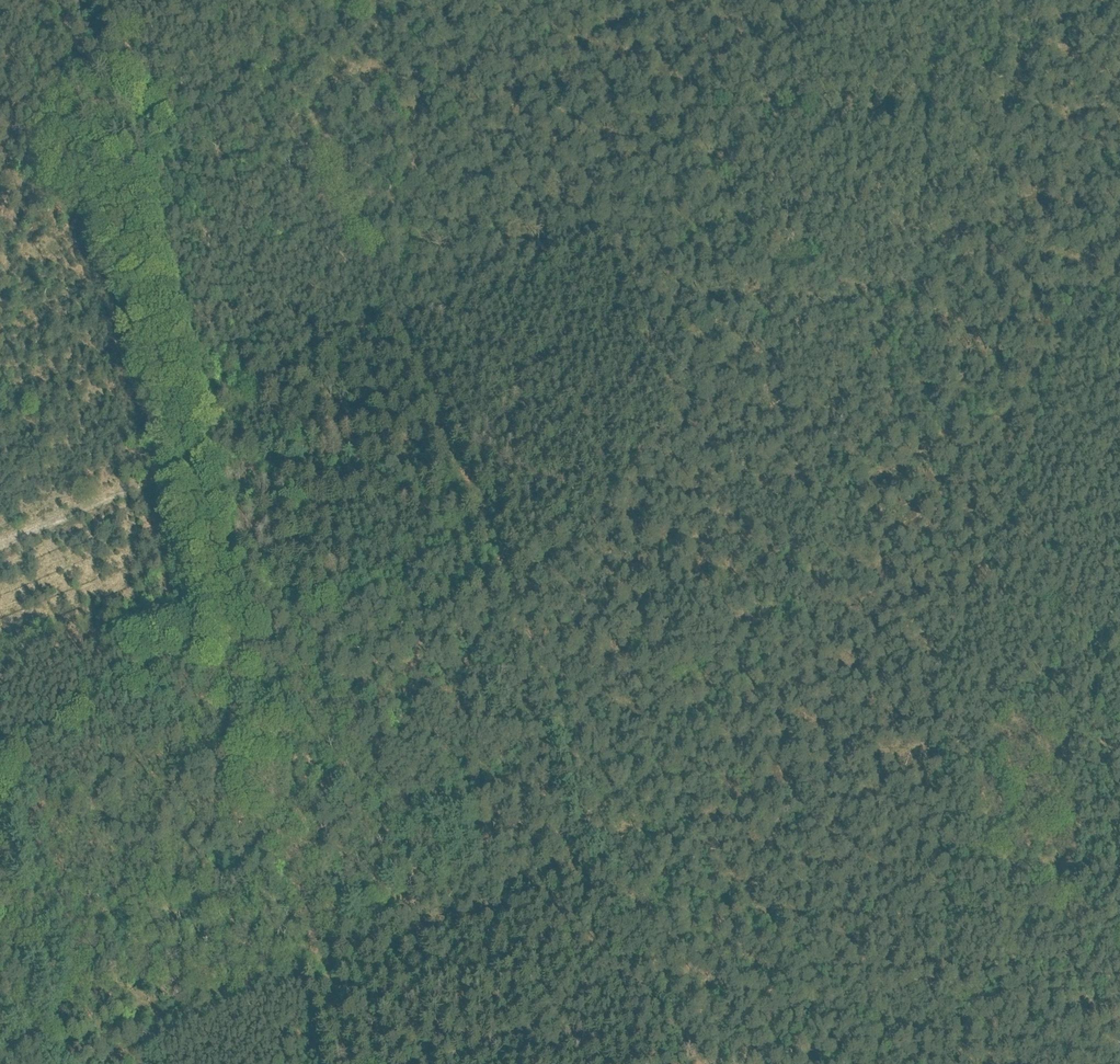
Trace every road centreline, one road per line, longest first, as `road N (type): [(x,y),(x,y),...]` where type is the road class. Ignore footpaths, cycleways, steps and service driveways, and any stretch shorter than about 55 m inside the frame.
road 1 (track): [(319,955),(65,0)]
road 2 (track): [(599,811),(270,0)]
road 3 (track): [(638,902),(678,902),(750,923),(900,1063)]
road 4 (track): [(599,811),(319,955)]
road 5 (track): [(319,955),(75,1057)]
road 6 (track): [(702,1063),(638,902)]

